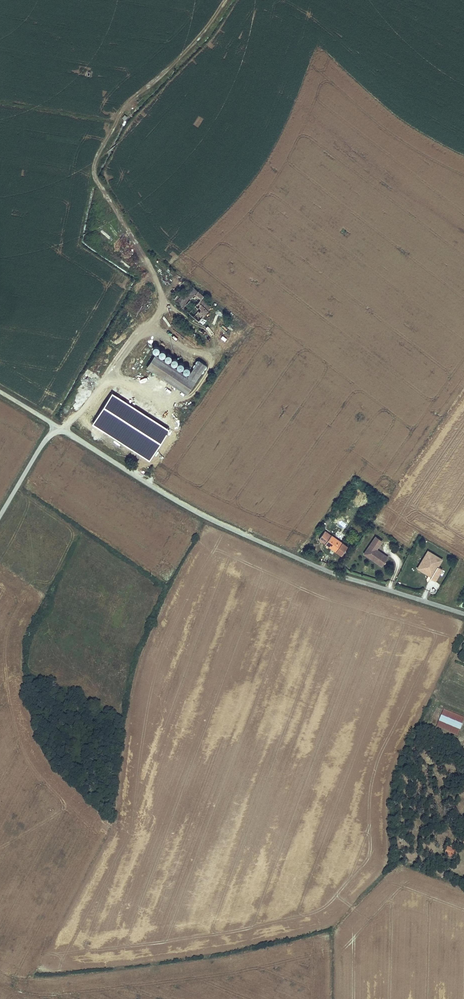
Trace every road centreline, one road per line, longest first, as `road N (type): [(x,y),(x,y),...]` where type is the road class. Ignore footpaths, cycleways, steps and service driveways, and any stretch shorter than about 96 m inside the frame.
road 1 (unclassified): [(463,614),(318,567),(212,521),(55,426)]
road 2 (track): [(226,0),(201,37),(121,110),(94,170),(146,260),(162,307)]

